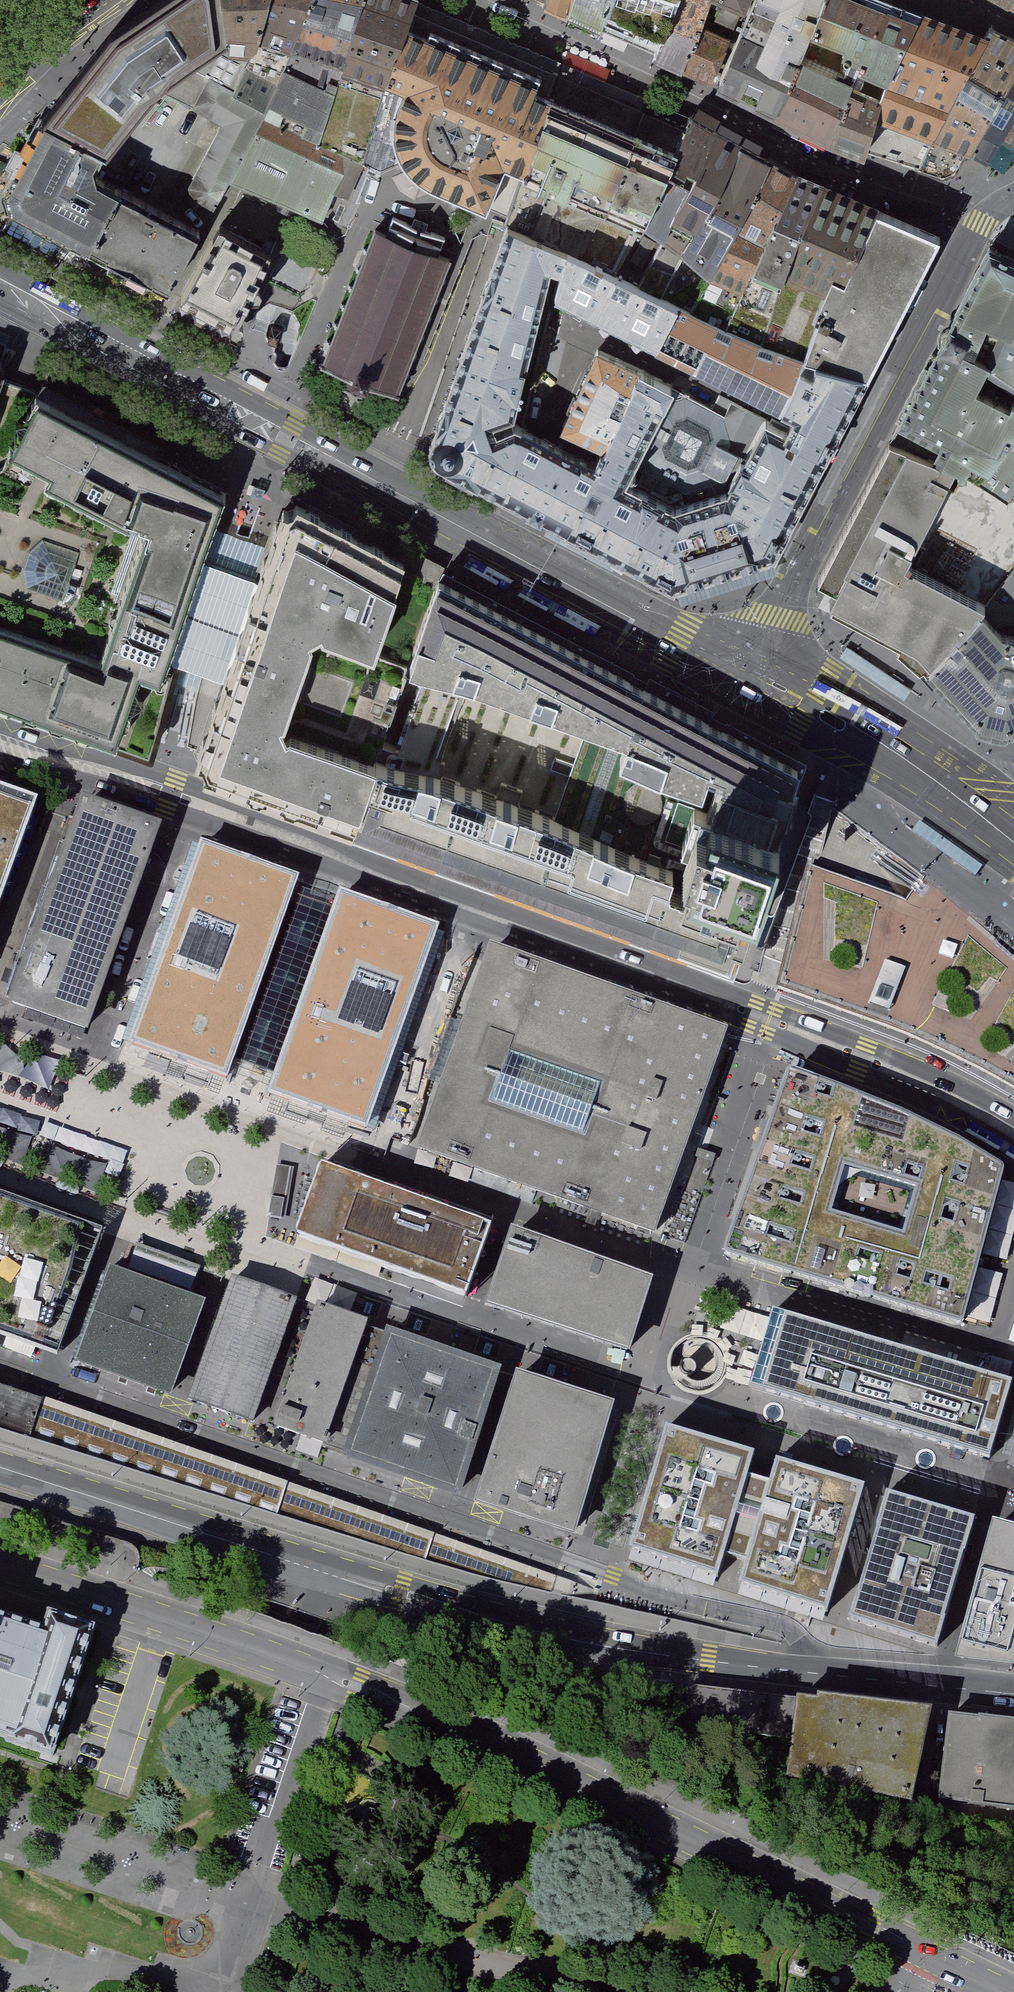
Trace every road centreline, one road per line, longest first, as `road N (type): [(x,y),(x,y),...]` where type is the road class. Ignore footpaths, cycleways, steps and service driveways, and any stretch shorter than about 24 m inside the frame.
road 1 (primary): [(0,1568),(359,1689),(1001,1991)]
road 2 (tertiary): [(0,1469),(327,1574),(595,1643),(740,1668),(1013,1695)]
road 3 (primary): [(0,281),(747,680)]
road 4 (residential): [(707,1609),(0,1364)]
road 5 (residential): [(1013,199),(981,223),(747,680)]
road 6 (primary): [(747,680),(929,779),(1013,843)]
road 7 (residential): [(99,0),(0,84)]

